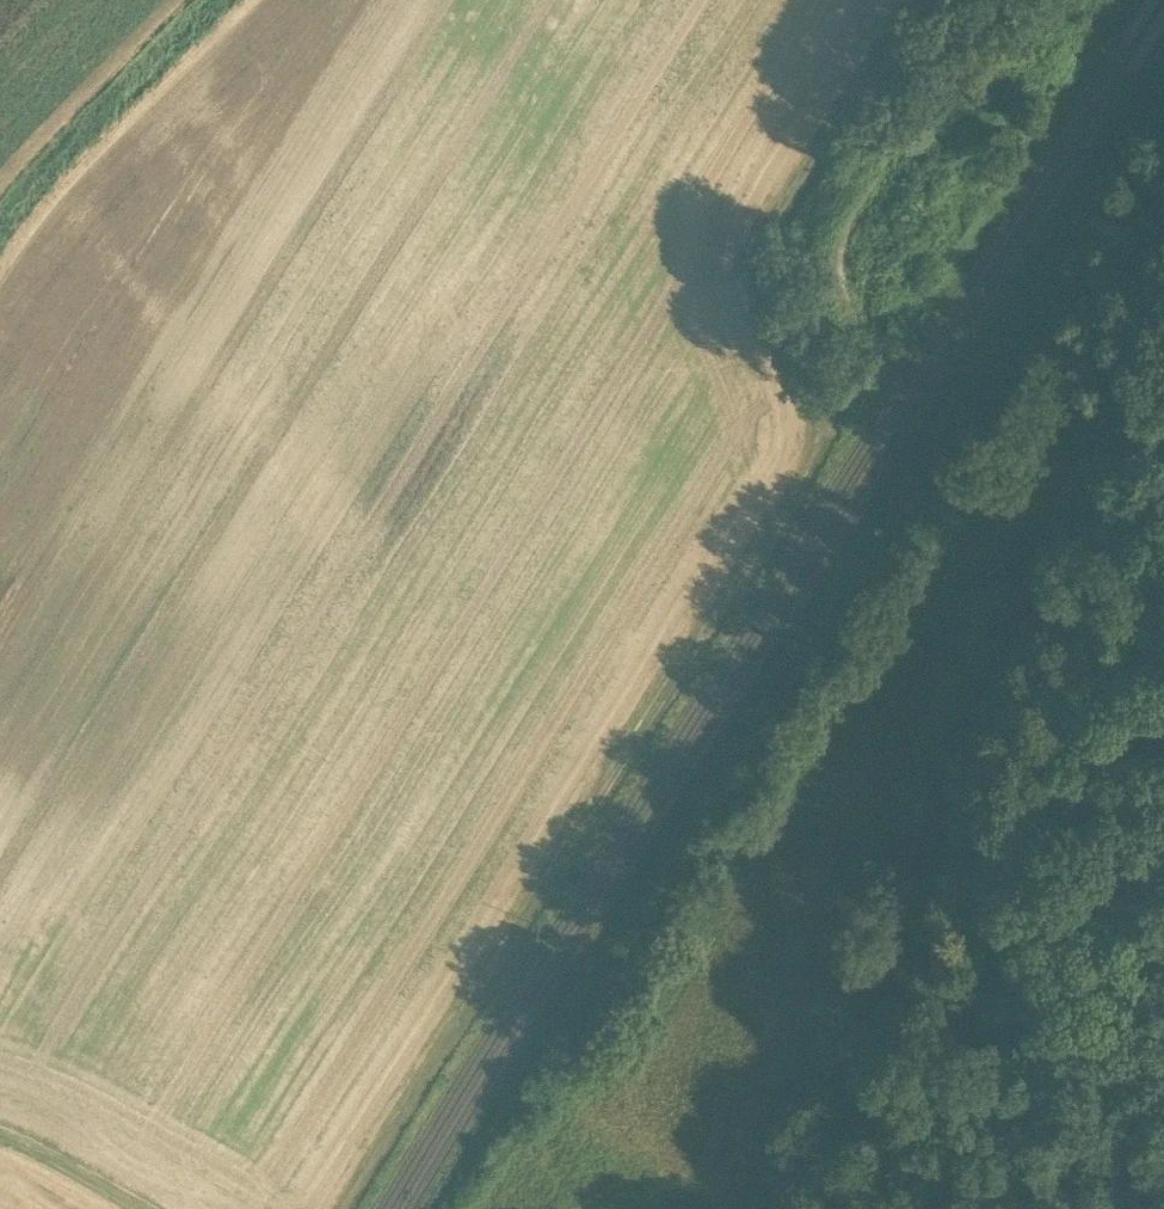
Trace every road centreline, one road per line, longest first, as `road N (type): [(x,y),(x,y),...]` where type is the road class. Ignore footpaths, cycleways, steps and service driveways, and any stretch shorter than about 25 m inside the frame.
road 1 (track): [(914,0),(787,200),(766,251),(771,319),(822,392),(825,425),(814,456),(343,1208)]
road 2 (unclassified): [(830,1208),(830,1145),(843,1100),(1119,366),(1163,206)]
road 3 (track): [(976,0),(927,103),(865,196),(845,275)]
road 4 (track): [(952,807),(999,791),(1059,752),(1150,669)]
road 5 (track): [(163,1208),(0,1129)]

